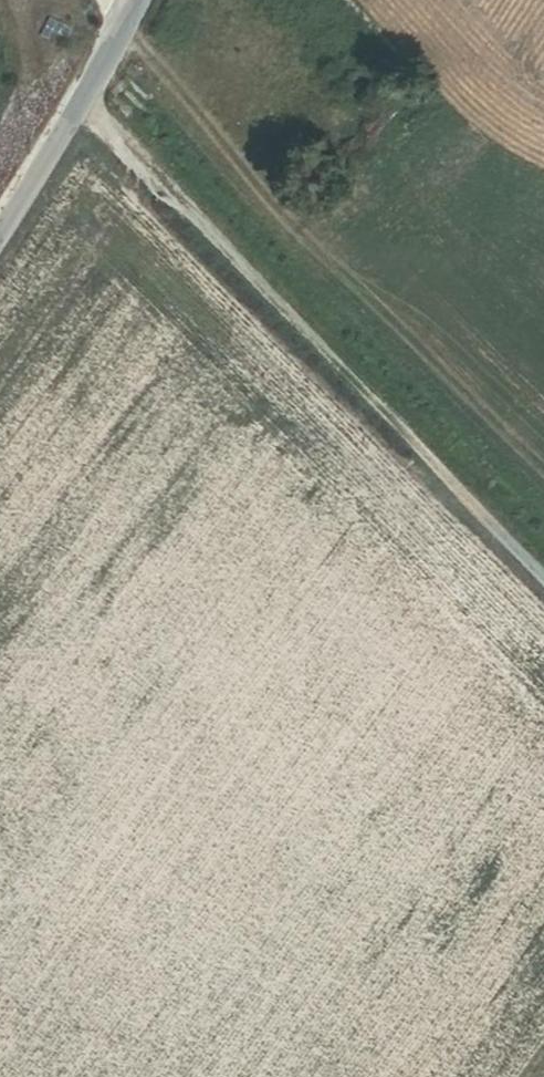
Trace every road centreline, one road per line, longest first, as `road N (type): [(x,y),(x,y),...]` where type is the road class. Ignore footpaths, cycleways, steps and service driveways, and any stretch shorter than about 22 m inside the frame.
road 1 (track): [(84,97),(543,582)]
road 2 (unclassified): [(0,227),(122,28)]

